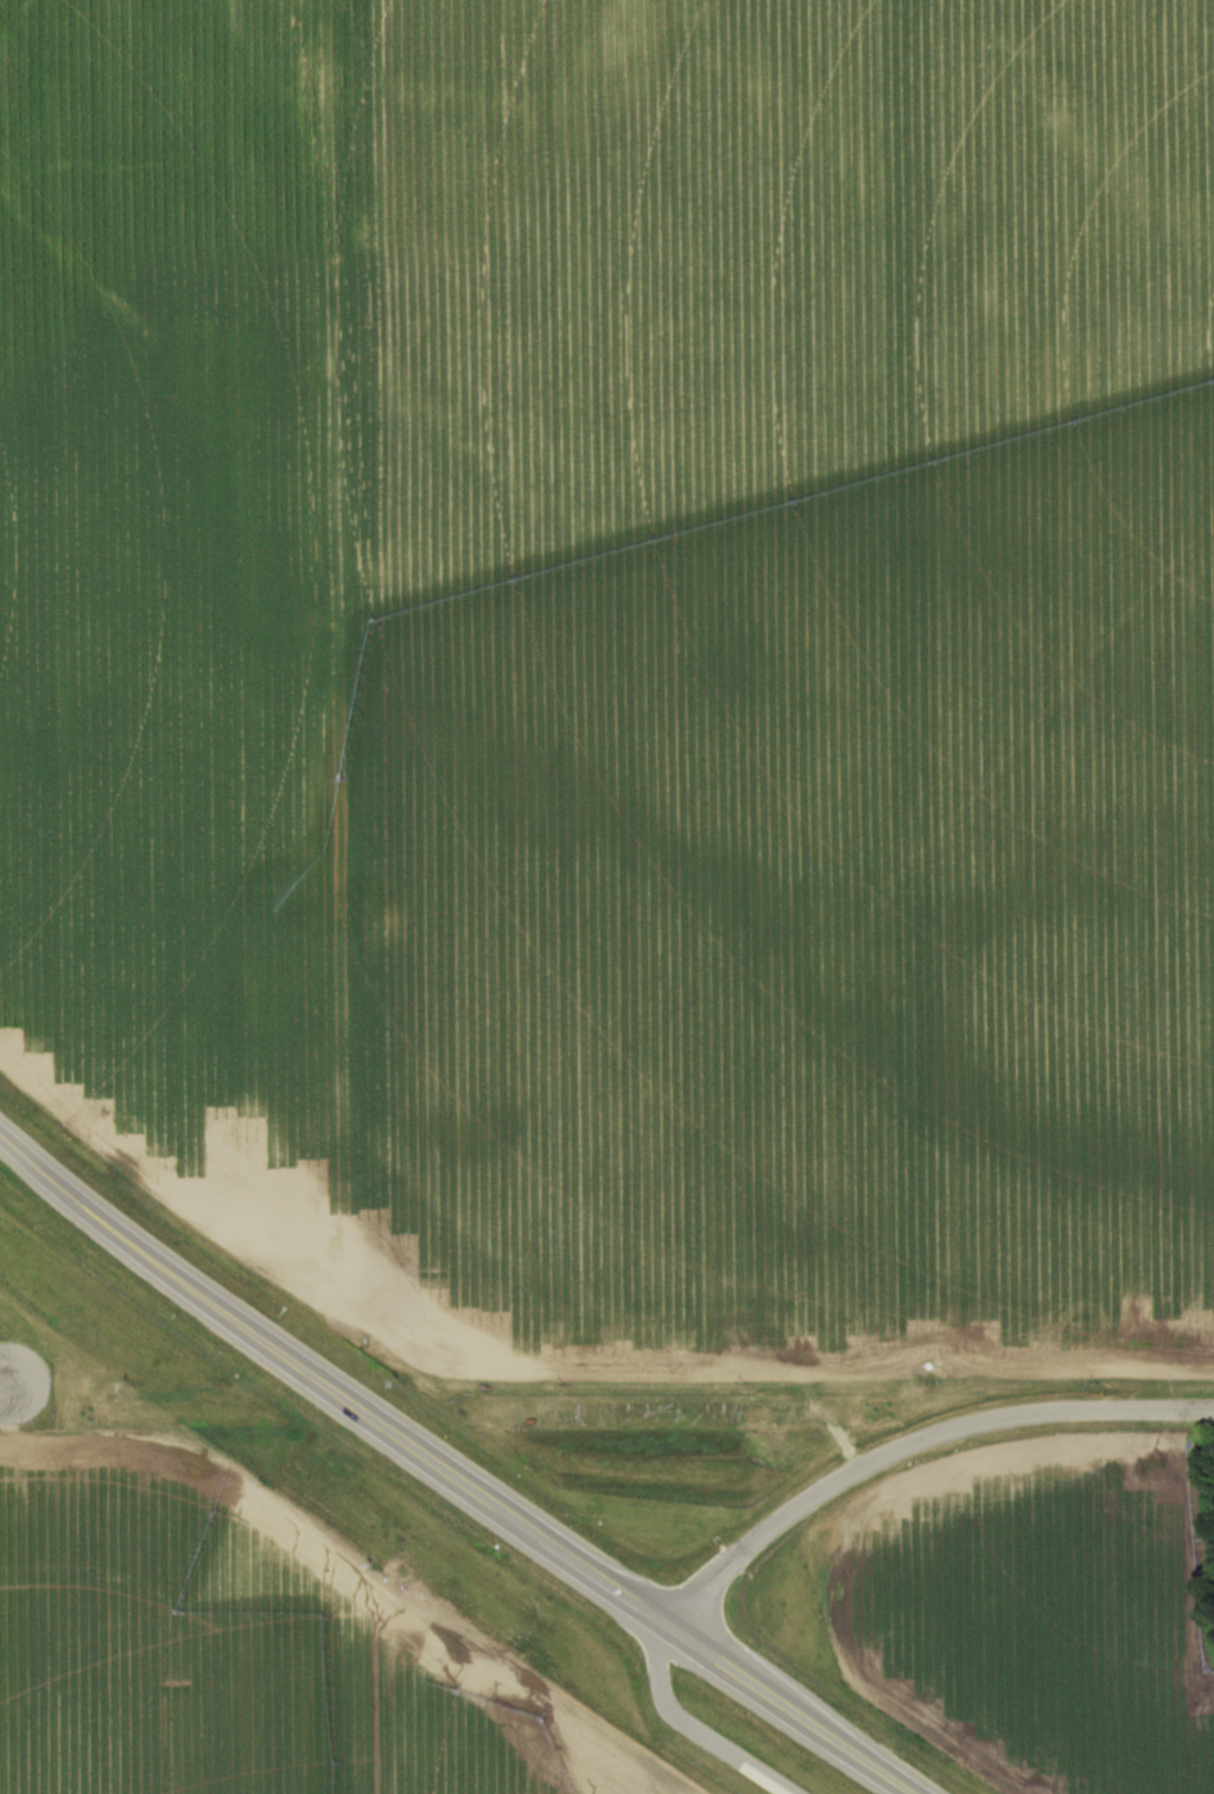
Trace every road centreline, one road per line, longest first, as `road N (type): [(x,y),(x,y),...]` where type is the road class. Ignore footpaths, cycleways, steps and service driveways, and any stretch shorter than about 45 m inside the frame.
road 1 (trunk): [(940,1793),(93,1202),(0,1123)]
road 2 (residential): [(680,1612),(759,1522),(812,1477),(871,1446),(1002,1416),(1213,1413)]

